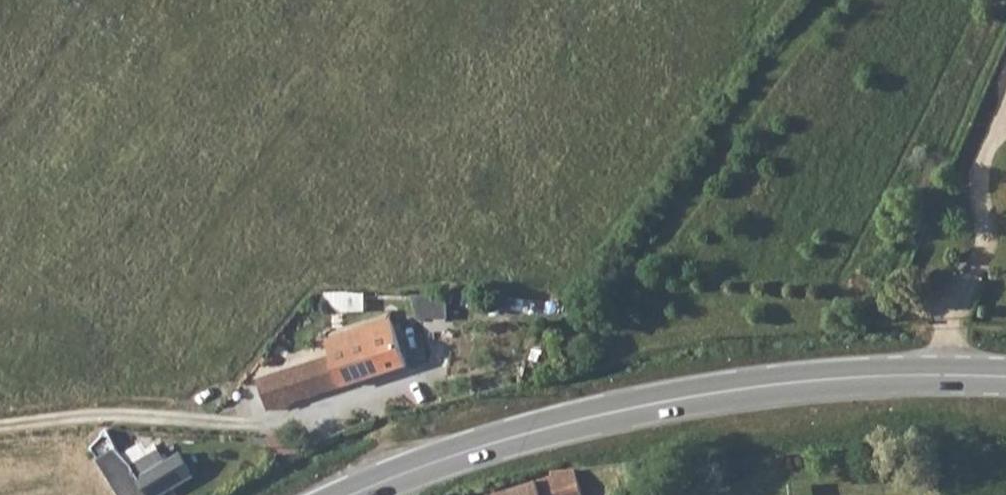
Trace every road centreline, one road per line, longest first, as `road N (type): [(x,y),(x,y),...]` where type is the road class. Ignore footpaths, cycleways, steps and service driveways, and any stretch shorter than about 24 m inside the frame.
road 1 (primary): [(352,494),(430,461),(732,389),(856,376),(1005,374)]
road 2 (track): [(0,433),(114,419),(229,428)]

